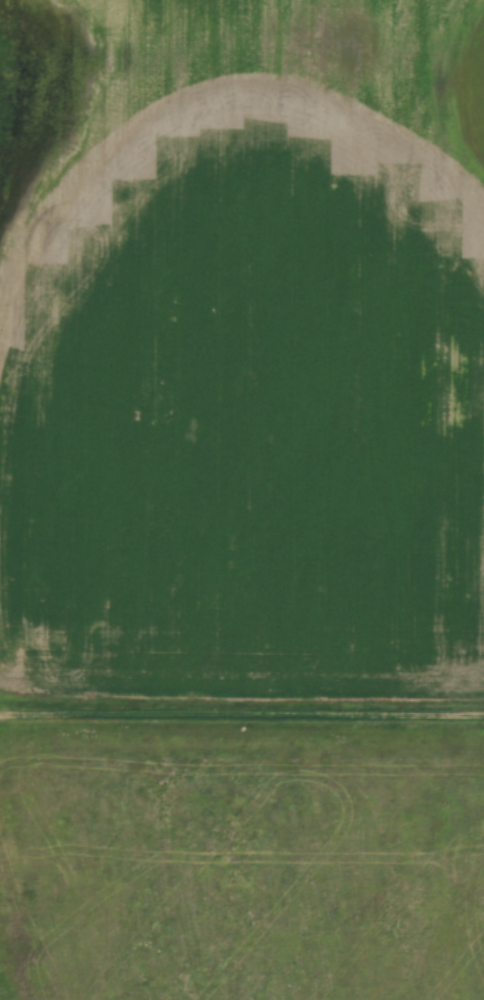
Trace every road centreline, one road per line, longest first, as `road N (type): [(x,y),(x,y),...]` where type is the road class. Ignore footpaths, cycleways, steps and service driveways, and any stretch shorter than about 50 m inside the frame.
road 1 (residential): [(0,715),(483,715)]

